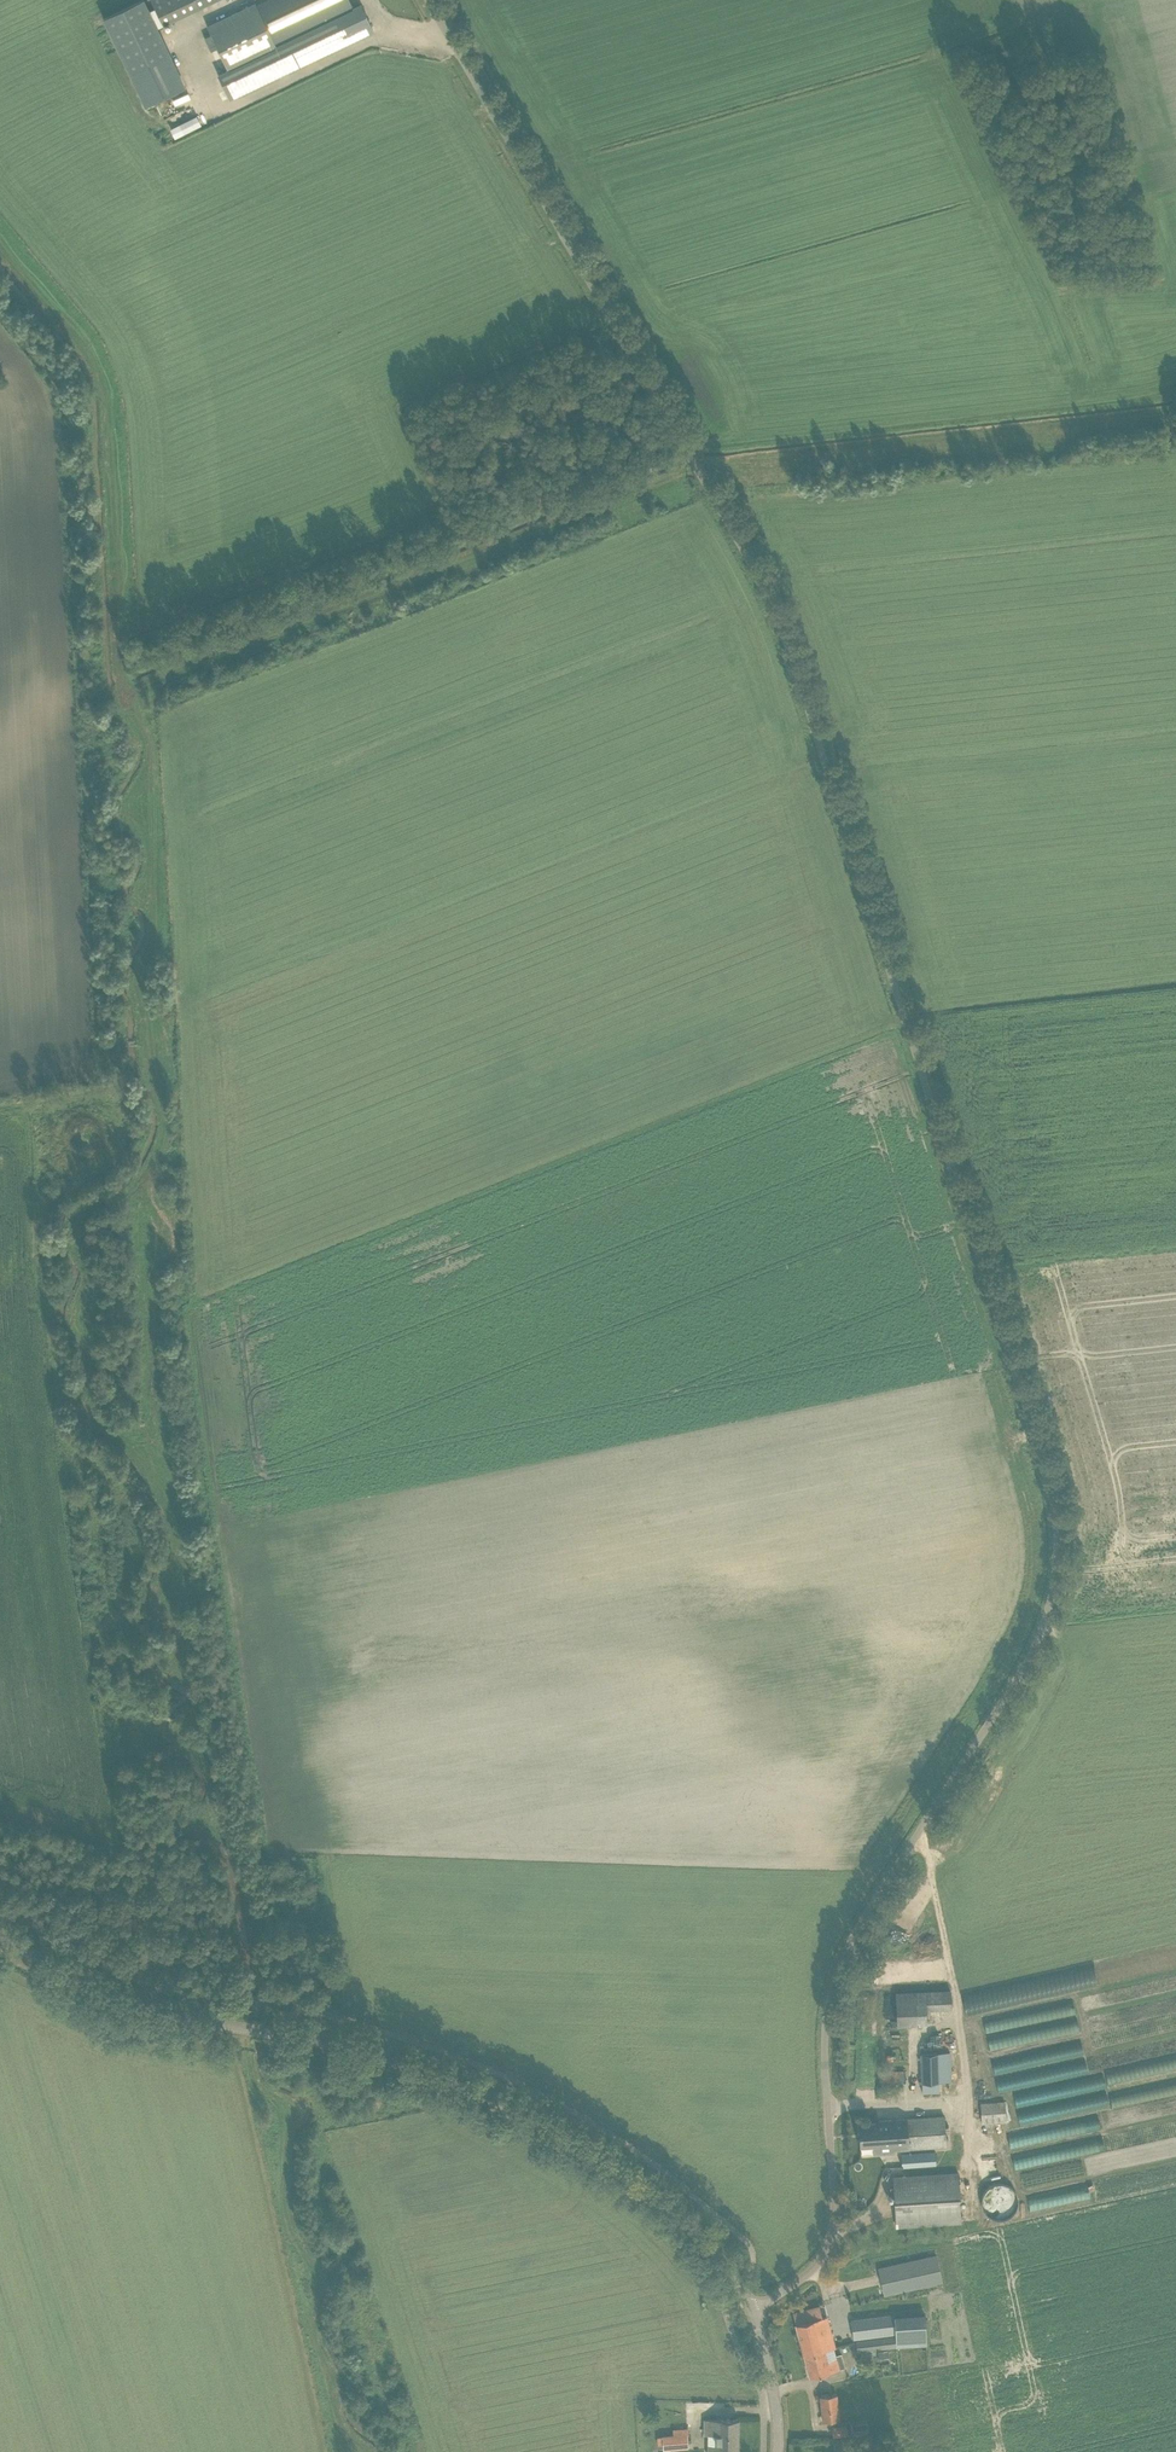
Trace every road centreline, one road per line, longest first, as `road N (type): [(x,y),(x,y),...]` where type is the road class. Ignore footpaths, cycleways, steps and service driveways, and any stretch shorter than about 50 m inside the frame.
road 1 (unclassified): [(748,2305),(814,2269),(826,2250),(829,1998),(839,1966),(1045,1641),(1060,1585),(1059,1520),(791,643),(430,0)]
road 2 (tertiary): [(748,2305),(729,2270),(661,2205),(511,2110),(326,2049),(150,2018),(0,1944)]
road 3 (tertiary): [(772,2451),(770,2390),(748,2305)]

